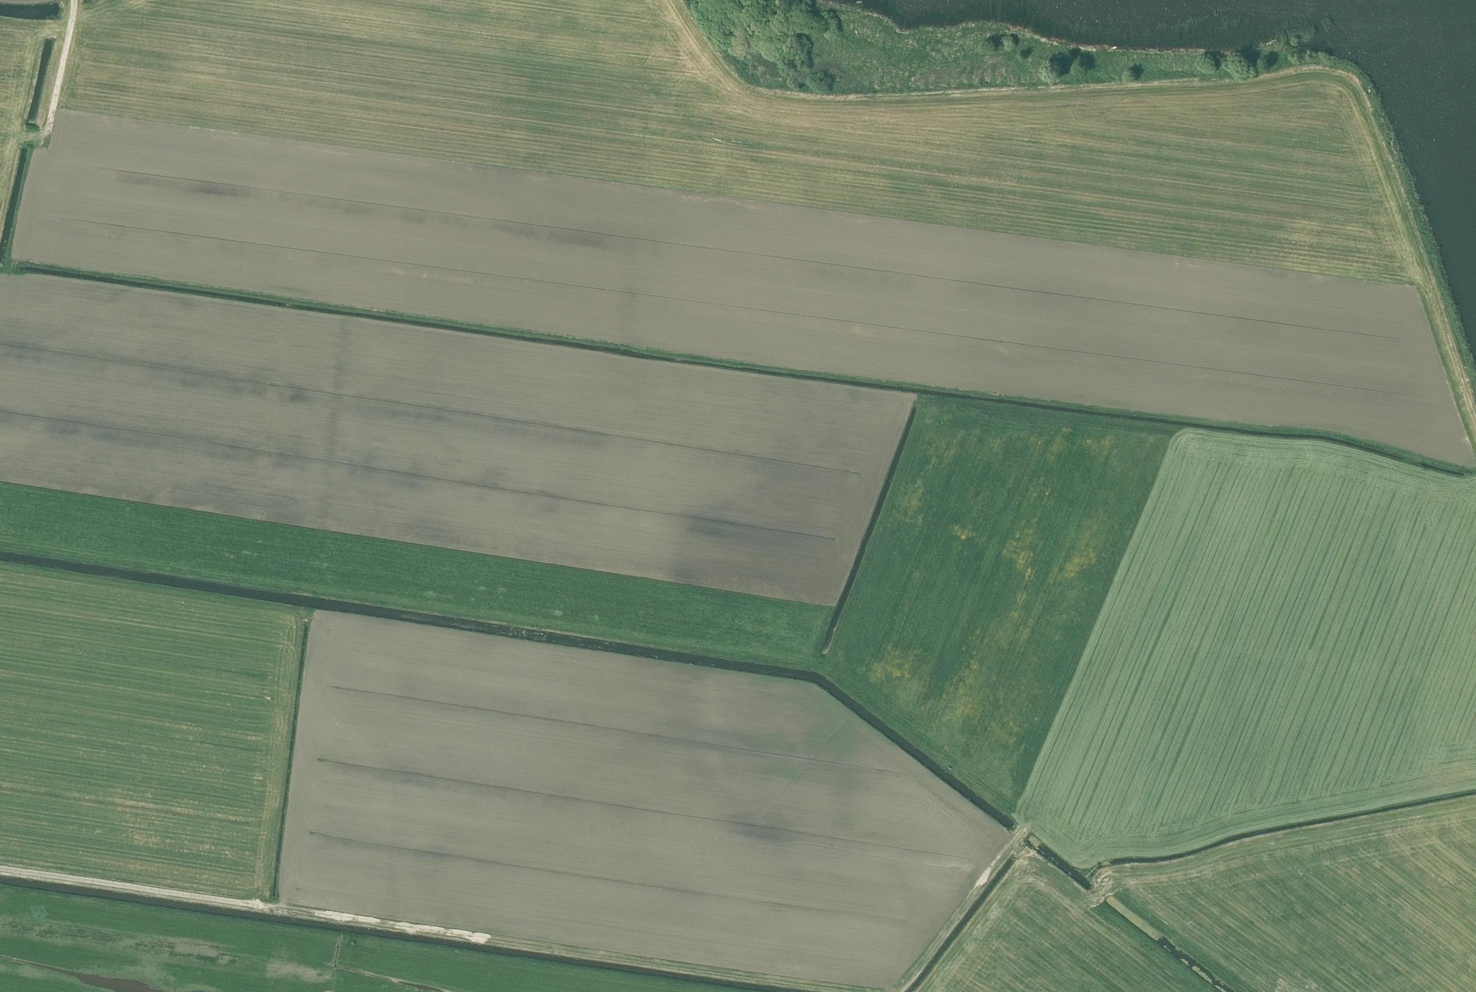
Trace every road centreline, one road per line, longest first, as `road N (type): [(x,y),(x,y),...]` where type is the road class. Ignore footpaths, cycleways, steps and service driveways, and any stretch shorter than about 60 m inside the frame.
road 1 (track): [(0,869),(241,904)]
road 2 (track): [(74,0),(49,128)]

